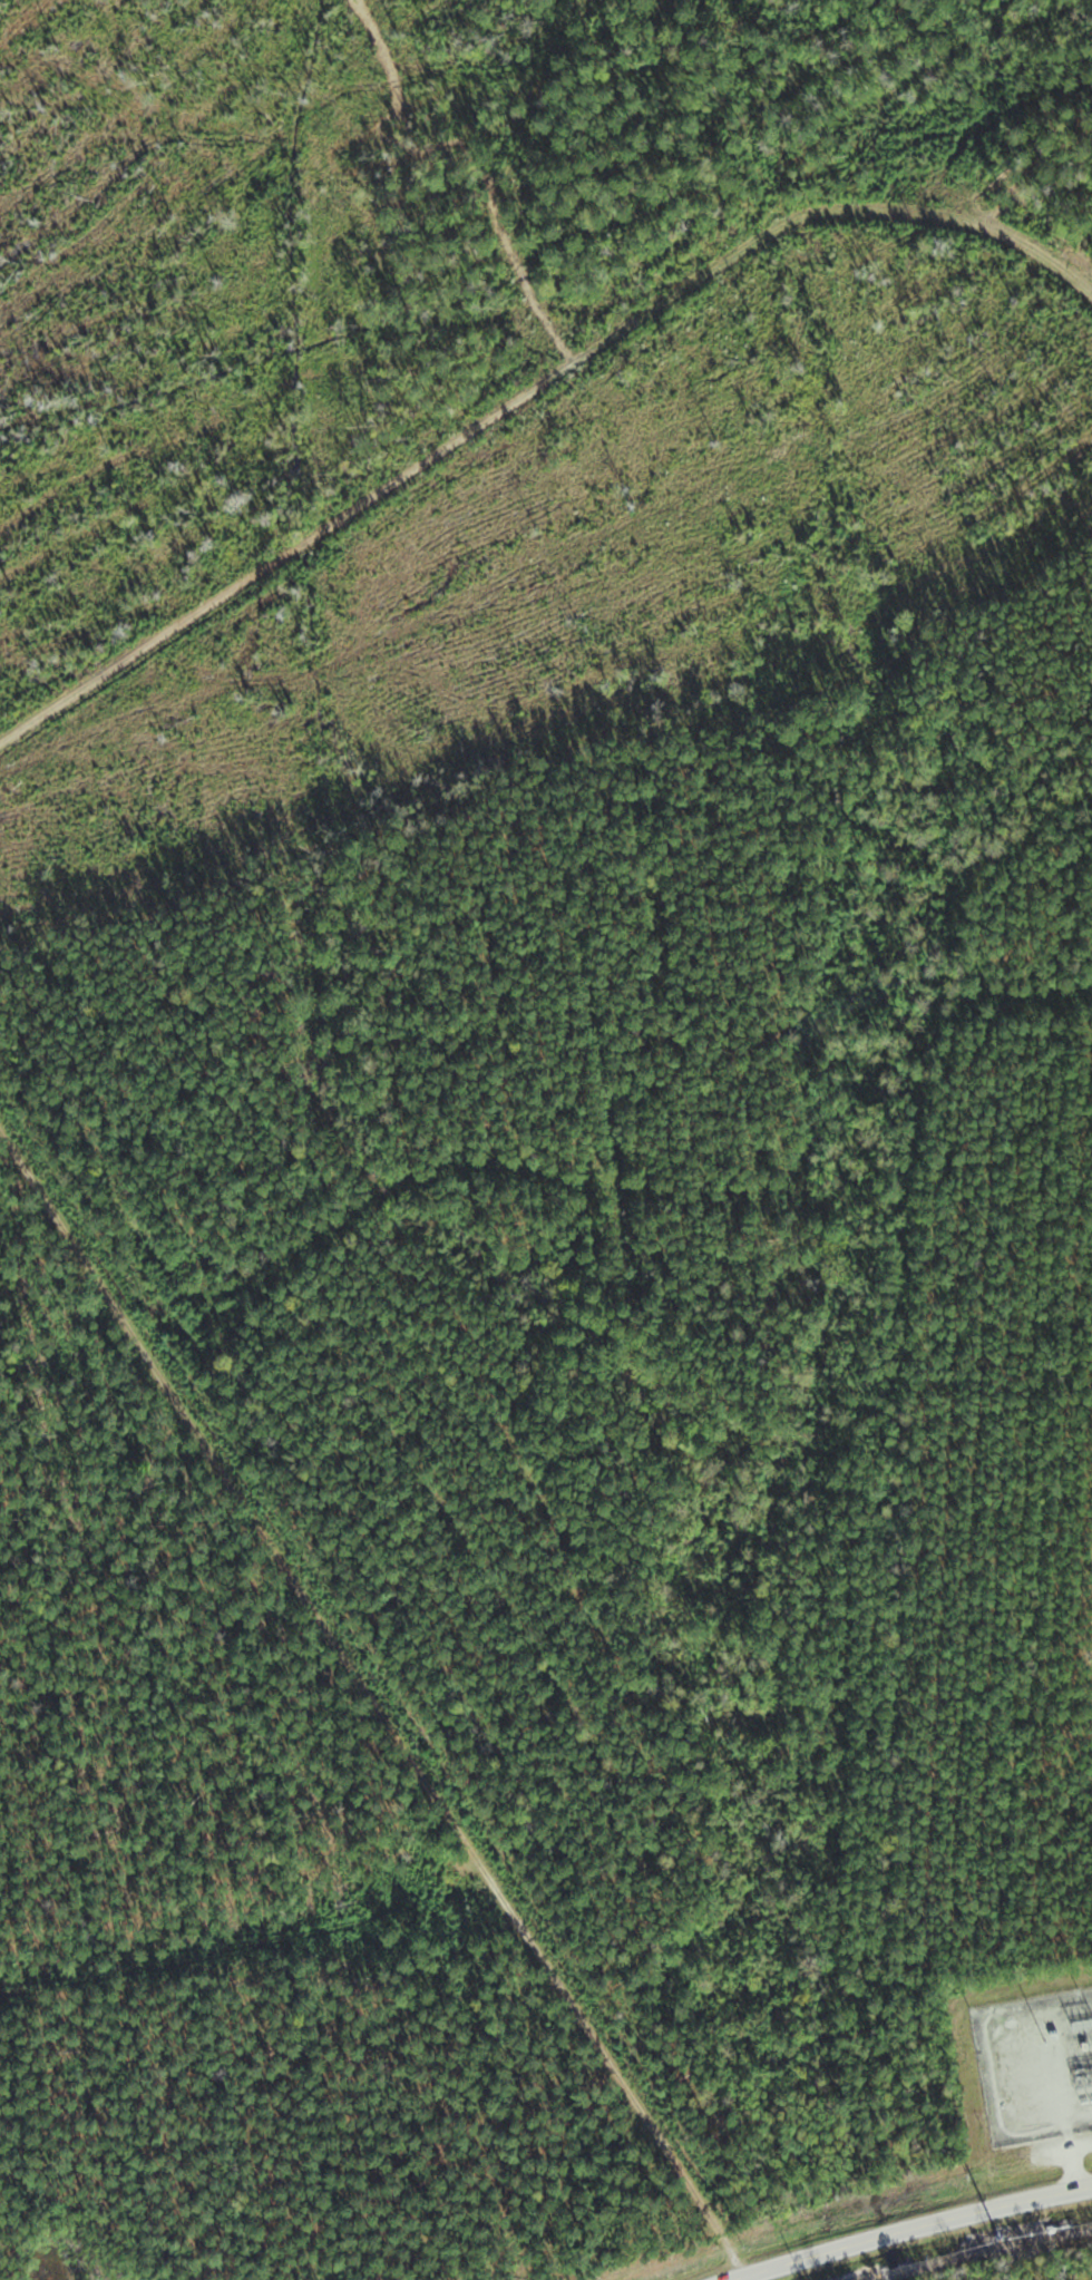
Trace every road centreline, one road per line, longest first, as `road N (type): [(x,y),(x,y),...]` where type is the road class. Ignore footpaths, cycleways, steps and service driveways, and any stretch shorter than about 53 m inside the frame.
road 1 (primary): [(763,2279),(1091,2190)]

